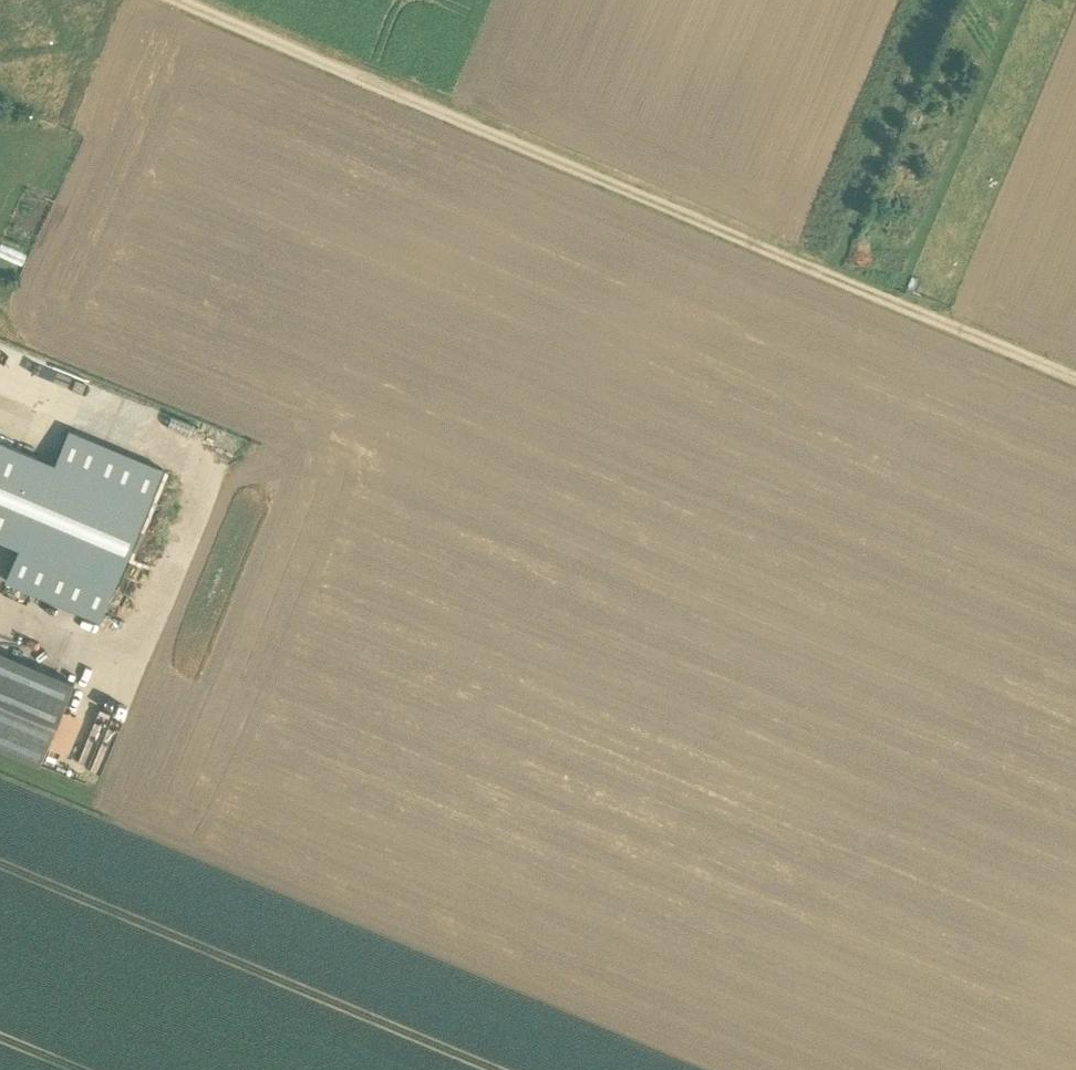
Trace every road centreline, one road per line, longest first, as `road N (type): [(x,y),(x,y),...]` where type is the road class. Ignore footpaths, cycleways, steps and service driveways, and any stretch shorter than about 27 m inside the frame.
road 1 (track): [(167,0),(1075,386)]

